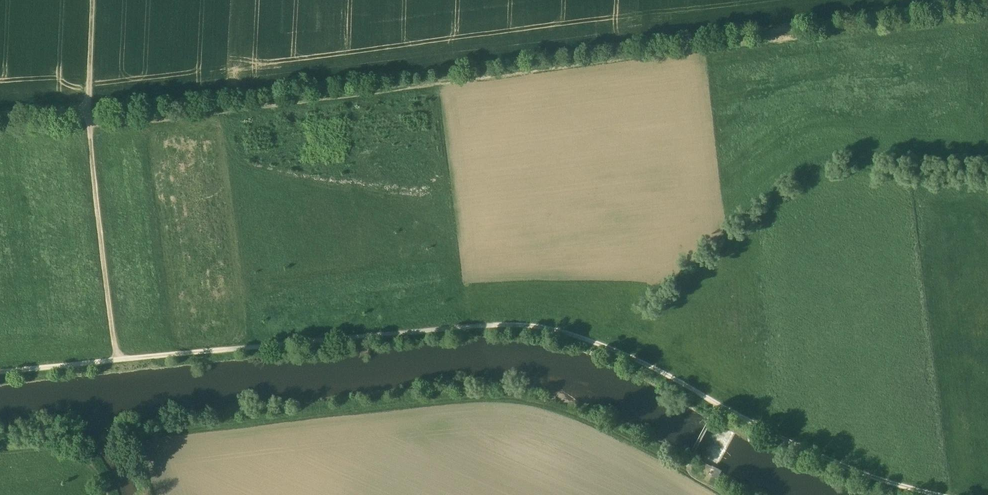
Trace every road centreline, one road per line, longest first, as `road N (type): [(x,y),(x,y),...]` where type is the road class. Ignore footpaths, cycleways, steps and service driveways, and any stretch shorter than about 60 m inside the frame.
road 1 (track): [(88,124),(987,23)]
road 2 (track): [(116,359),(540,327),(614,350),(719,405)]
road 3 (track): [(681,474),(566,419),(528,410),(139,441)]
road 4 (track): [(719,405),(849,468),(939,494)]
road 5 (track): [(116,359),(88,124)]
road 6 (track): [(108,494),(84,456),(0,457)]

